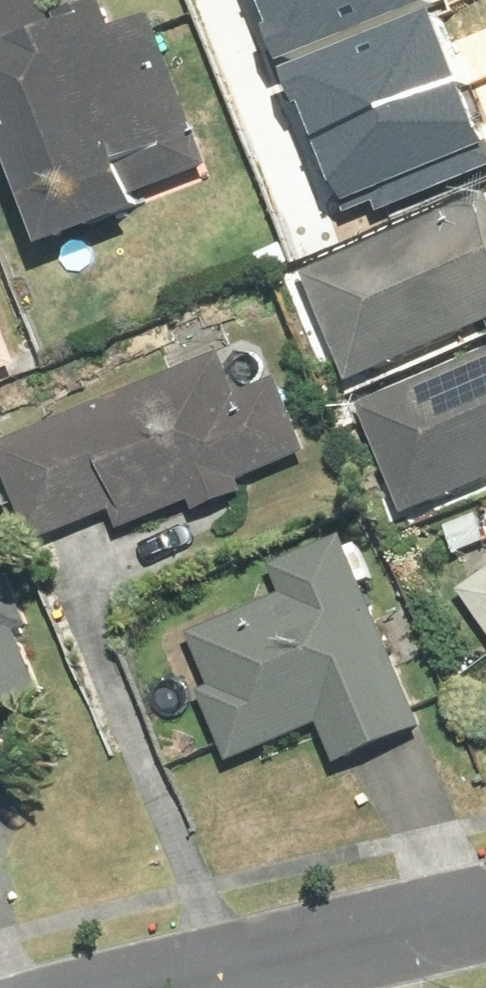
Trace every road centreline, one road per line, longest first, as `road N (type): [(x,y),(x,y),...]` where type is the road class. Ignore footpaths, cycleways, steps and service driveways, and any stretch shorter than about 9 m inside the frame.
road 1 (residential): [(160,987),(485,913)]

